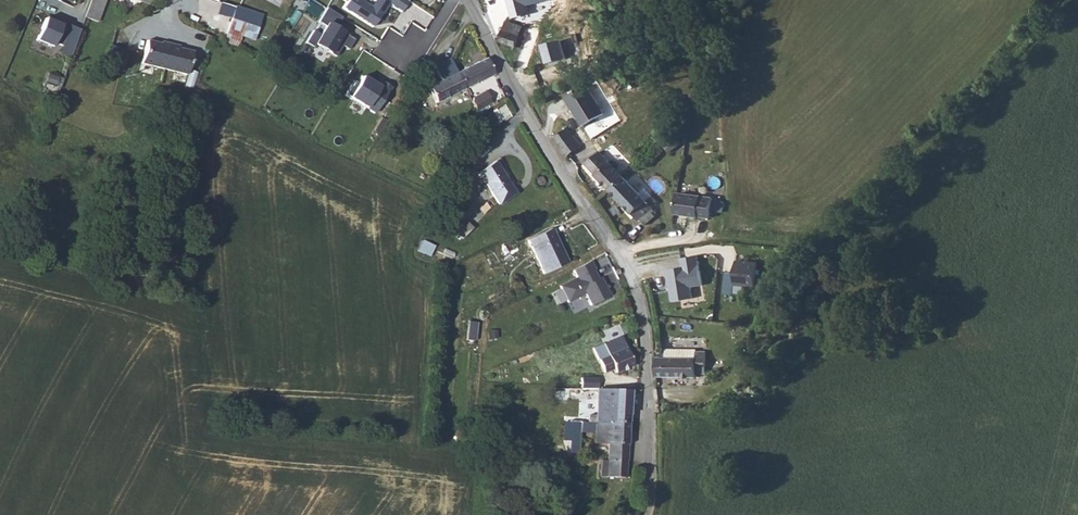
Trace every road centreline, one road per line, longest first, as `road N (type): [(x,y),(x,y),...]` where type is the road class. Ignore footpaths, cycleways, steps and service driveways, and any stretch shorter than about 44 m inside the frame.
road 1 (residential): [(645,512),(646,325),(633,280),(512,90),(467,0)]
road 2 (track): [(617,252),(706,237),(790,242),(831,219),(938,130),(1038,27),(1052,0)]

